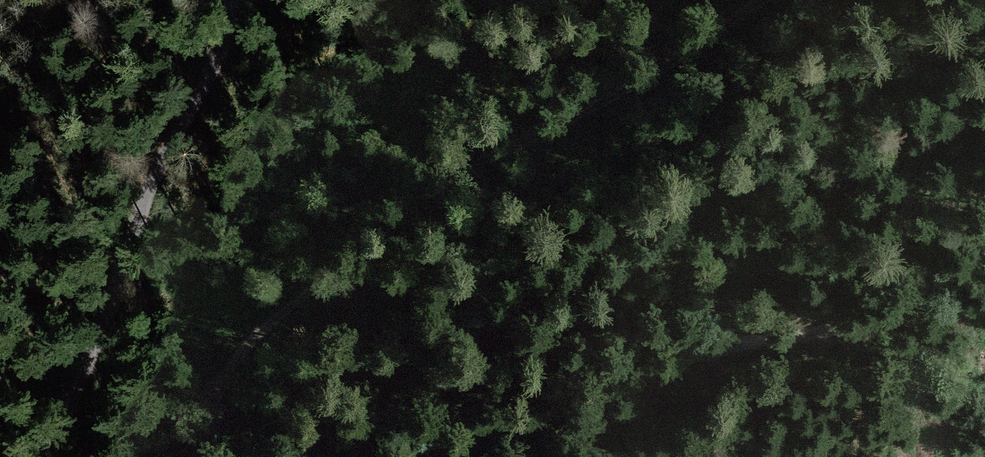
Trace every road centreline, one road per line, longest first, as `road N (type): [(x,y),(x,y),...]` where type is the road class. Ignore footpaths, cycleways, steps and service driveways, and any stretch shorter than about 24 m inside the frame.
road 1 (track): [(140,456),(195,419),(441,206),(758,0)]
road 2 (track): [(984,252),(820,344),(443,456)]
road 3 (unclassified): [(235,0),(221,55),(156,180),(53,456)]
road 4 (track): [(212,456),(121,276)]

